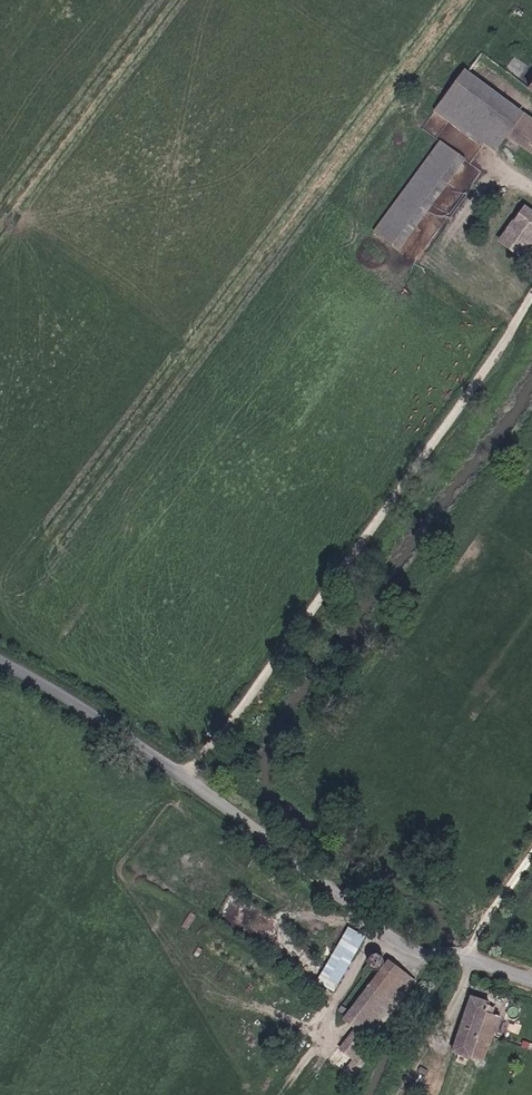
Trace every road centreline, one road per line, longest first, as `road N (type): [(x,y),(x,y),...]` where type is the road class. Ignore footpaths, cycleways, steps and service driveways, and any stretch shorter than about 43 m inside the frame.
road 1 (tertiary): [(0,662),(185,778),(384,930),(531,981)]

